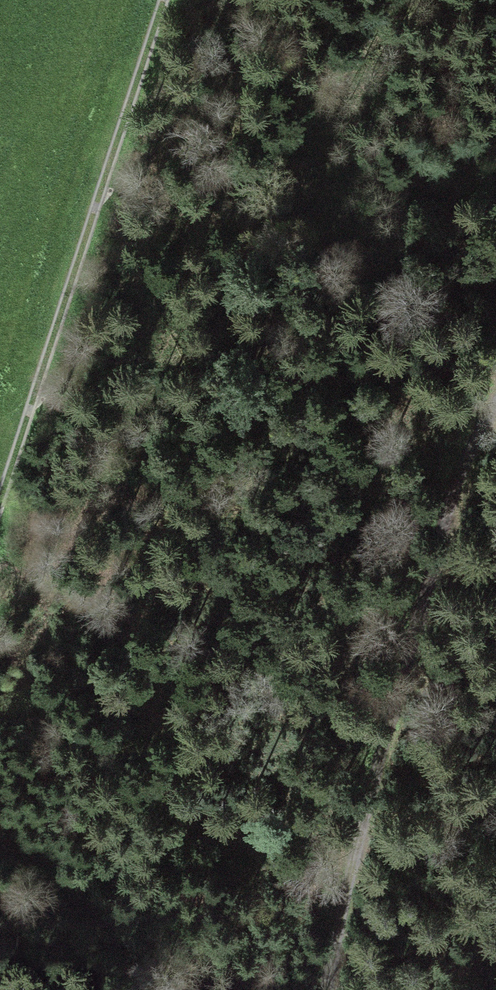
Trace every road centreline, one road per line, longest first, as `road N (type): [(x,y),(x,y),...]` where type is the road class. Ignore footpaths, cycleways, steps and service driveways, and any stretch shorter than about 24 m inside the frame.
road 1 (track): [(407,0),(217,279),(46,569),(0,630)]
road 2 (track): [(328,989),(447,509),(467,452),(495,406)]
road 3 (track): [(0,503),(163,0)]

